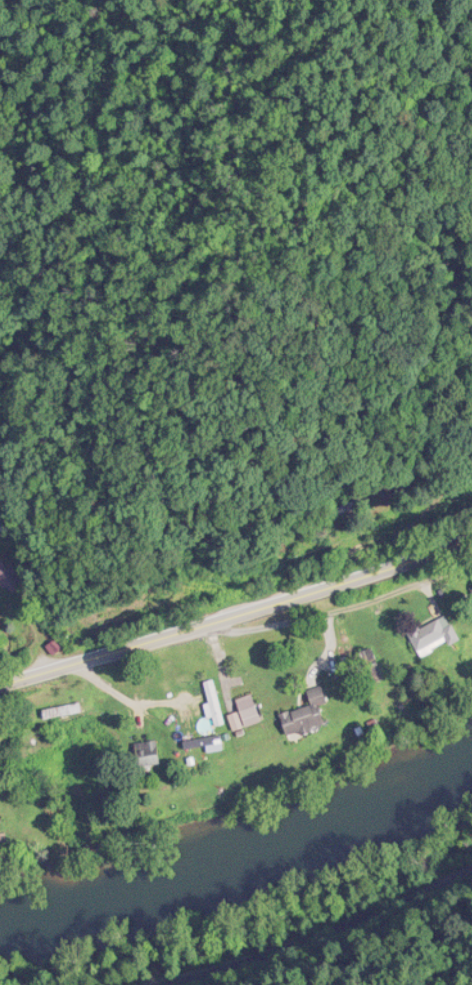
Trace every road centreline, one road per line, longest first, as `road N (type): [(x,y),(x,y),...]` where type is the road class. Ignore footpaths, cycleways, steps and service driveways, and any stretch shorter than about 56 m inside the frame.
road 1 (primary): [(471,536),(283,601),(0,682)]

